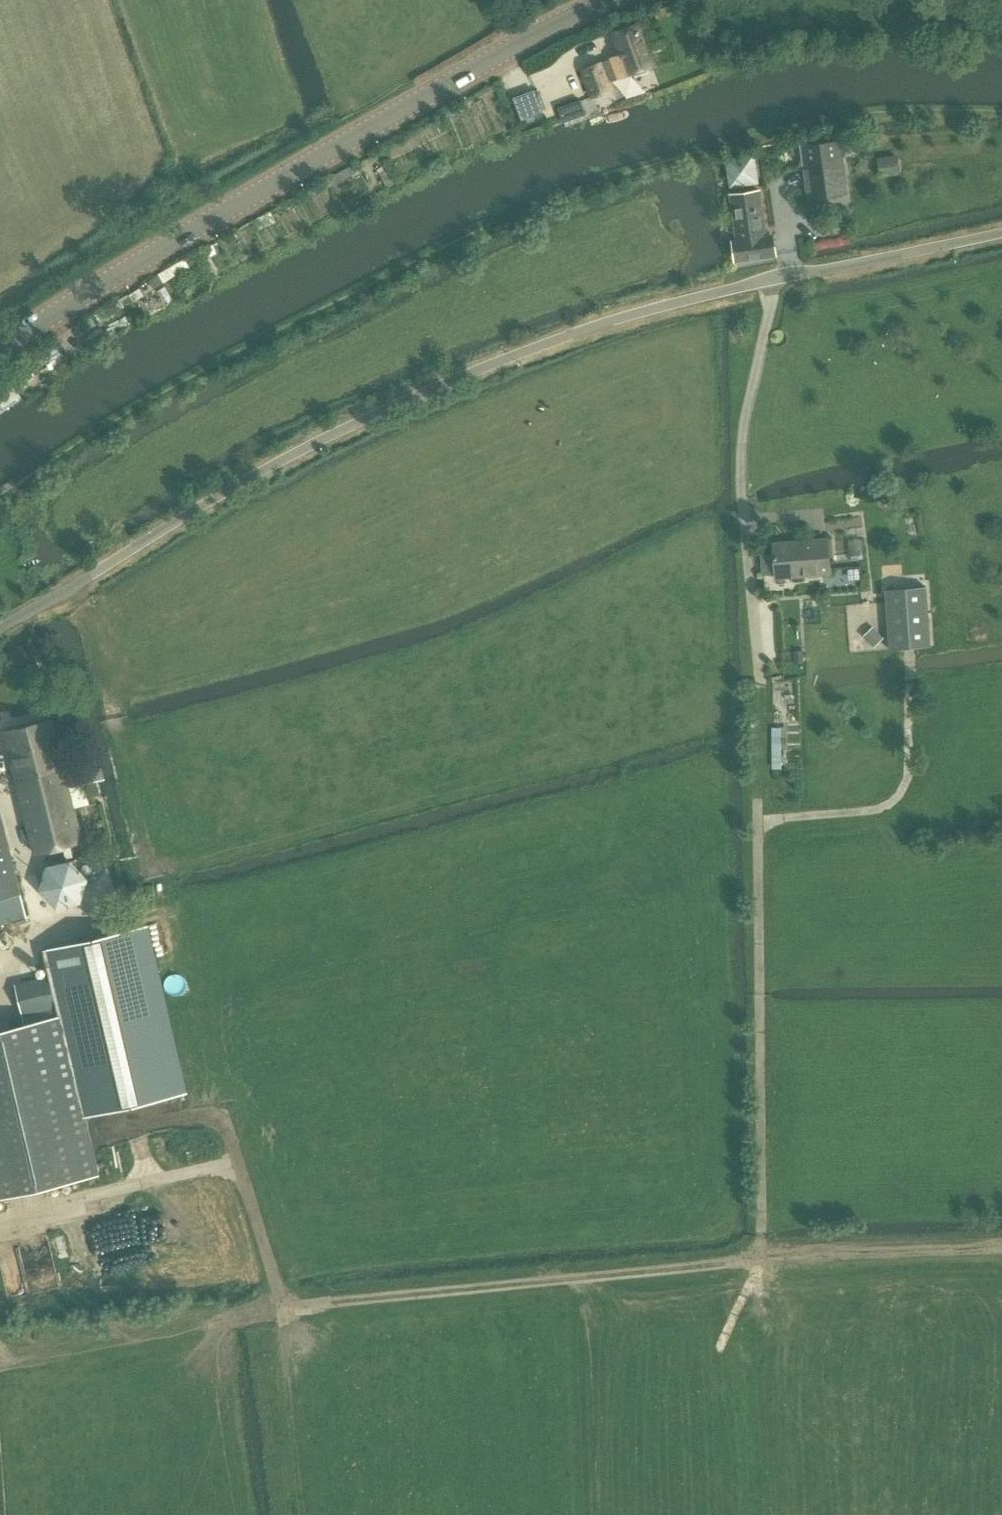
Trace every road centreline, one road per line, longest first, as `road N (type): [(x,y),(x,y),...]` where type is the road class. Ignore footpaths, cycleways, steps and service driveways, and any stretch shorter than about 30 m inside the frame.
road 1 (track): [(757,820),(761,1262),(285,1306),(140,804)]
road 2 (unclassified): [(1001,234),(650,310),(473,370),(307,444),(0,638)]
road 3 (secondary): [(624,0),(534,35),(404,107),(0,347)]
road 4 (track): [(757,820),(877,811),(902,794),(910,674)]
road 5 (track): [(241,1161),(0,1221)]
road 6 (track): [(761,1262),(1001,1248)]

